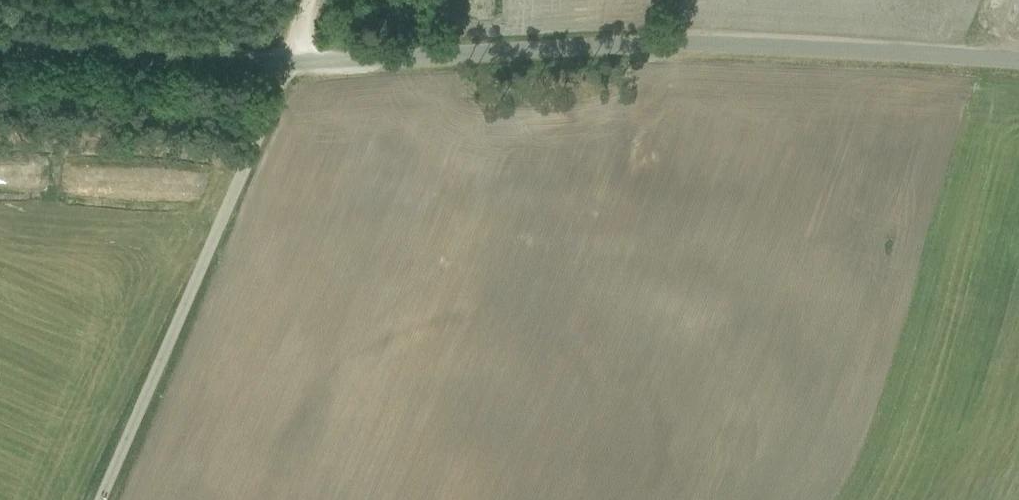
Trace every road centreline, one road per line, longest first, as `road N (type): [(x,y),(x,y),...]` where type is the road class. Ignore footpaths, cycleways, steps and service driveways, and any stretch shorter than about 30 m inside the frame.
road 1 (unclassified): [(284,63),(708,43),(1018,61)]
road 2 (unclassified): [(284,63),(96,499)]
road 3 (unclassified): [(0,53),(284,63)]

